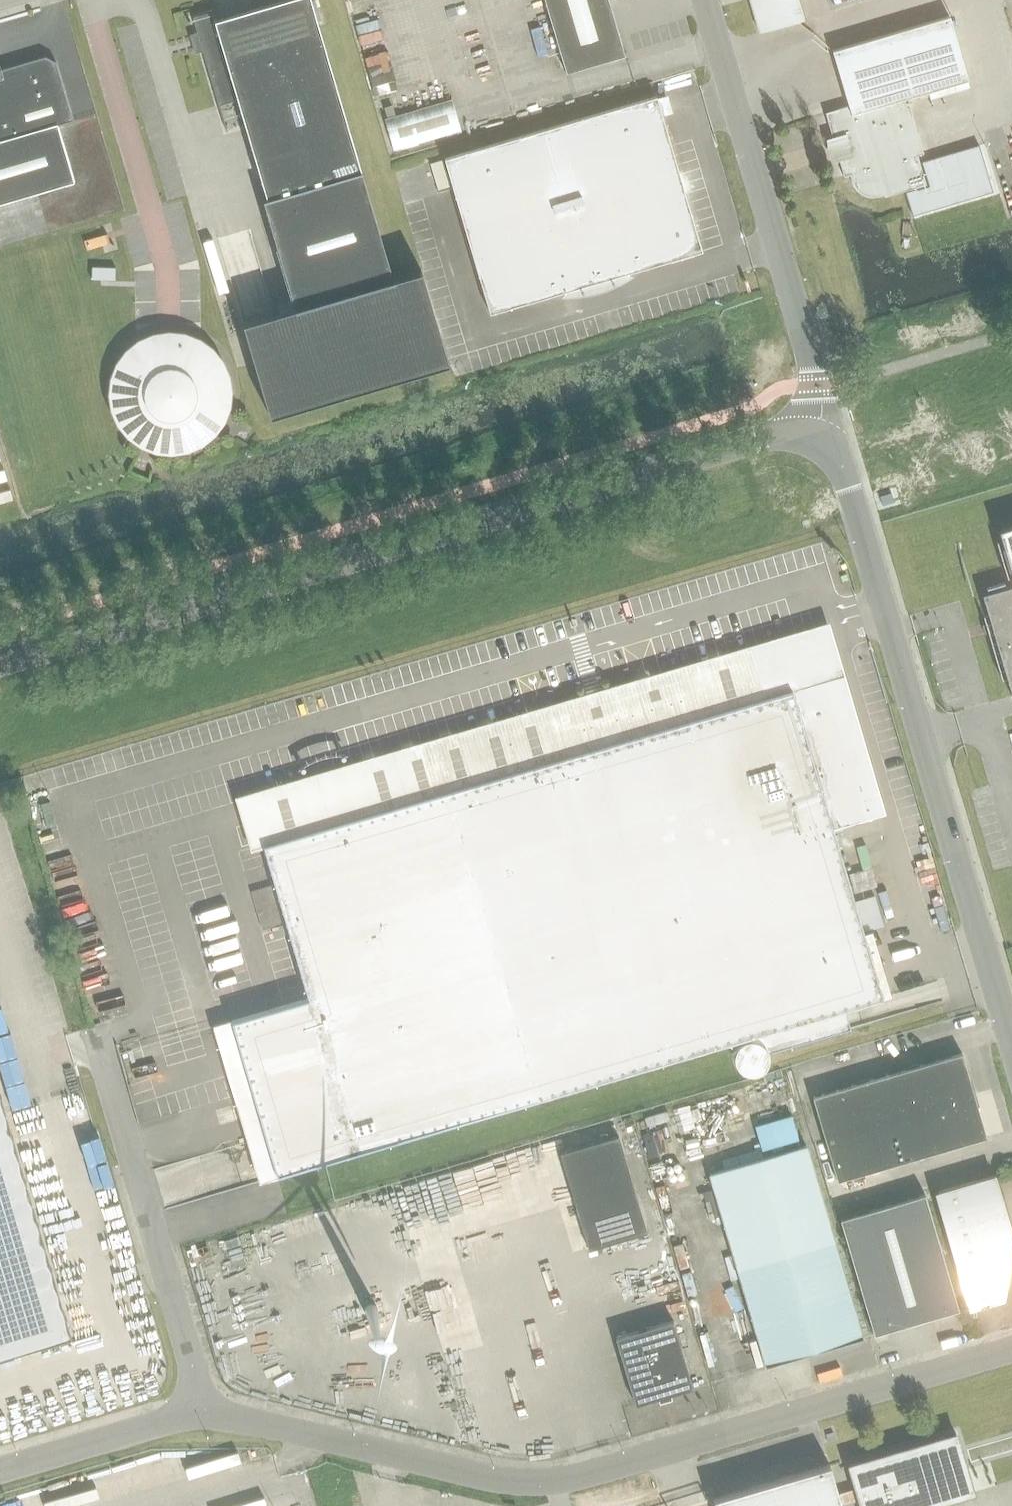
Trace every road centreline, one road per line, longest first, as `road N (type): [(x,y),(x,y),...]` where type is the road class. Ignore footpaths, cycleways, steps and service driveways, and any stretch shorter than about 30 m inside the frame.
road 1 (tertiary): [(0,663),(828,419)]
road 2 (unclassified): [(206,1410),(492,1478),(551,1482),(1011,1349)]
road 3 (unclassified): [(1011,1045),(828,419)]
road 4 (unclassified): [(828,419),(705,0)]
road 5 (unclassified): [(206,1410),(96,1037)]
road 6 (unclassified): [(0,1471),(206,1410)]

